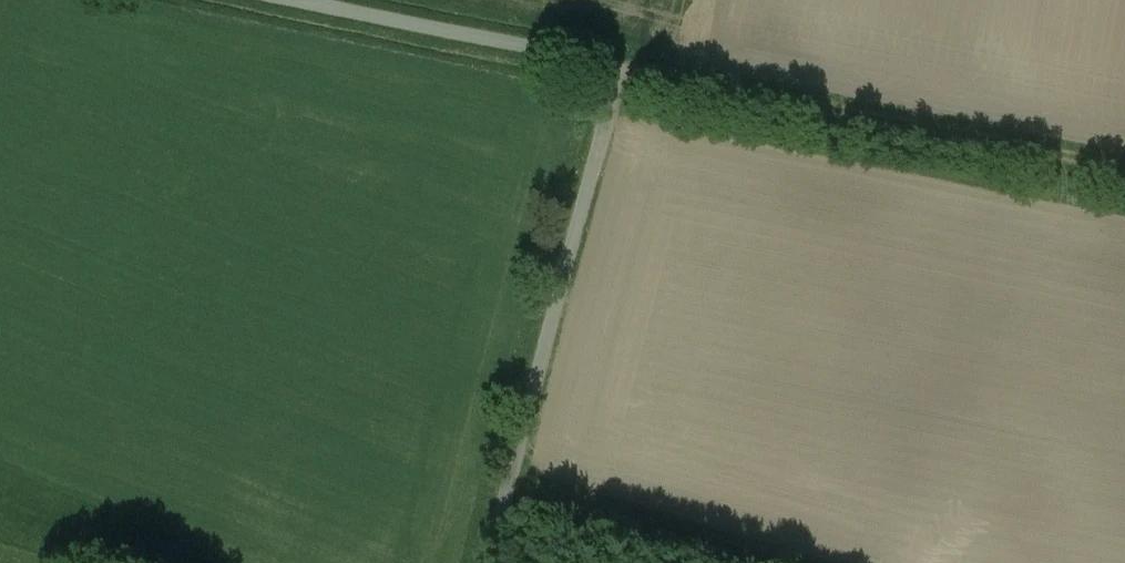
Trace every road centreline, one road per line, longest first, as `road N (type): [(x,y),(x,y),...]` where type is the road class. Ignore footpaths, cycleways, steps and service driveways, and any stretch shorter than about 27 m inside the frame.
road 1 (unclassified): [(300,0),(621,67),(492,562)]
road 2 (track): [(621,67),(1124,171)]

